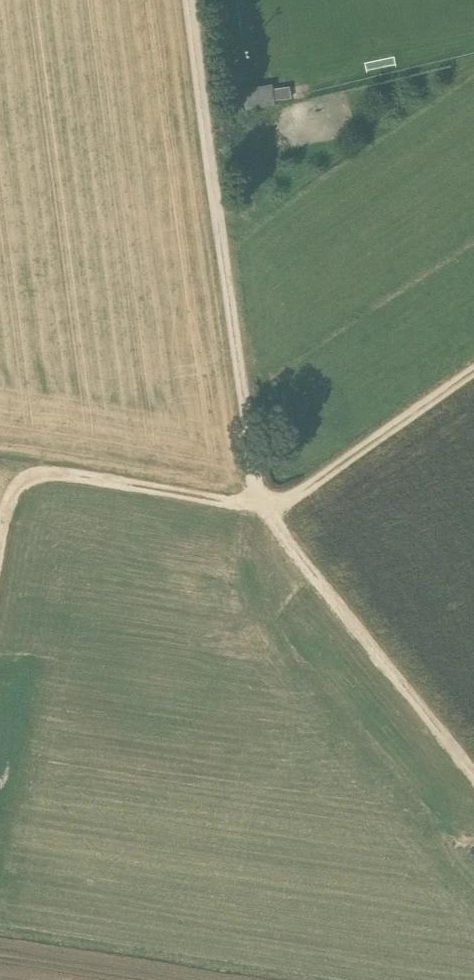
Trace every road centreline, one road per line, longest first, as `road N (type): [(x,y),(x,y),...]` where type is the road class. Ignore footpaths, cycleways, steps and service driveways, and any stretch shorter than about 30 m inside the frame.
road 1 (track): [(473,777),(259,509),(192,0)]
road 2 (track): [(0,468),(259,509),(287,499),(473,369)]

